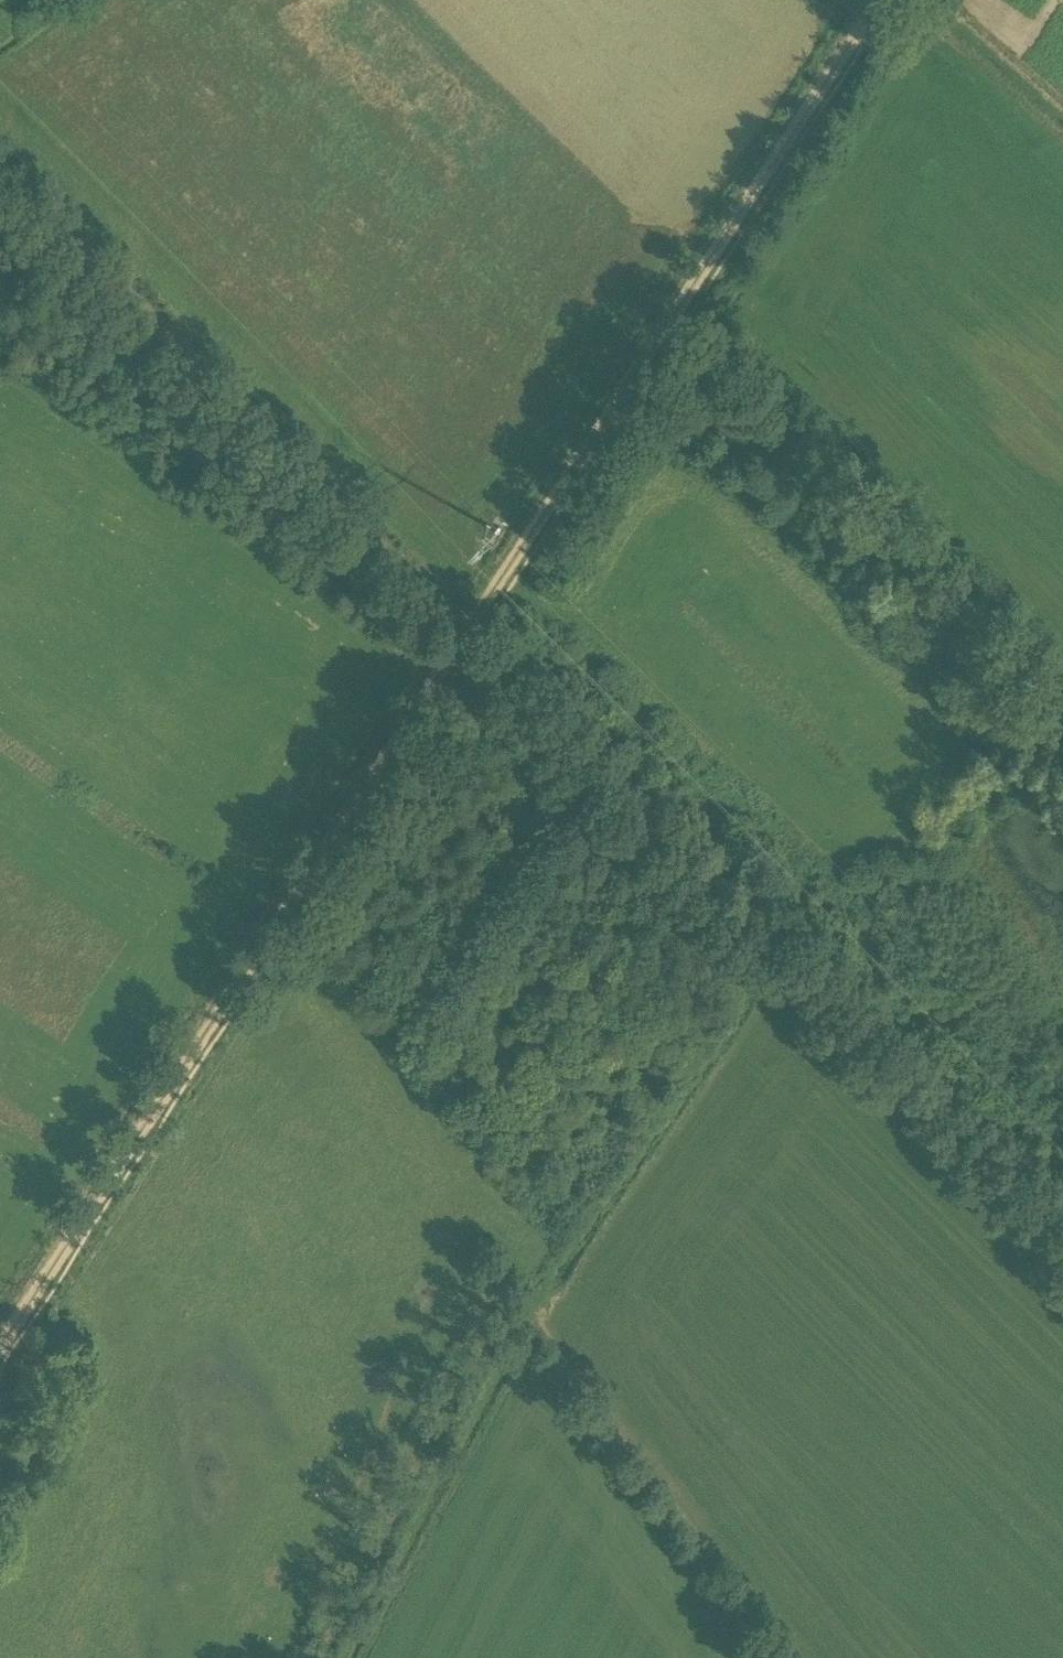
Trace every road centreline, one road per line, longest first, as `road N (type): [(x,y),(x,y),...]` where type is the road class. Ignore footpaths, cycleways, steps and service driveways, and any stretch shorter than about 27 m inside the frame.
road 1 (track): [(871,0),(0,1346)]

